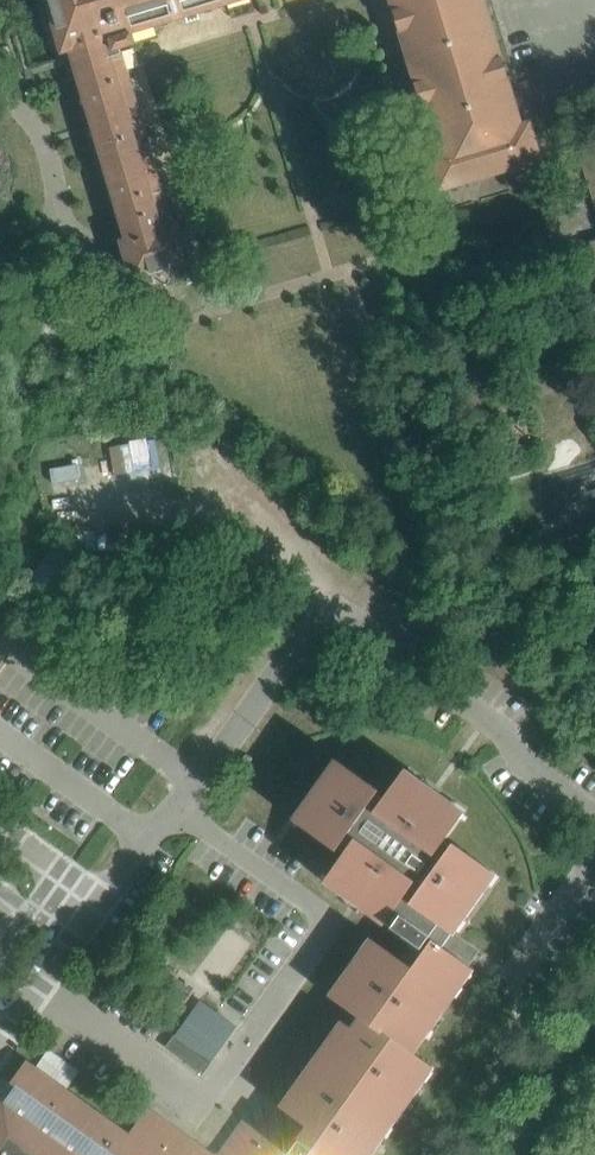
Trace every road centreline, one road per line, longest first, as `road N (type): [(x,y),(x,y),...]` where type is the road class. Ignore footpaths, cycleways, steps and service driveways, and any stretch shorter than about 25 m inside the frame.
road 1 (residential): [(0,1024),(24,1008),(309,628),(329,615),(355,620),(501,728),(532,773),(594,816)]

